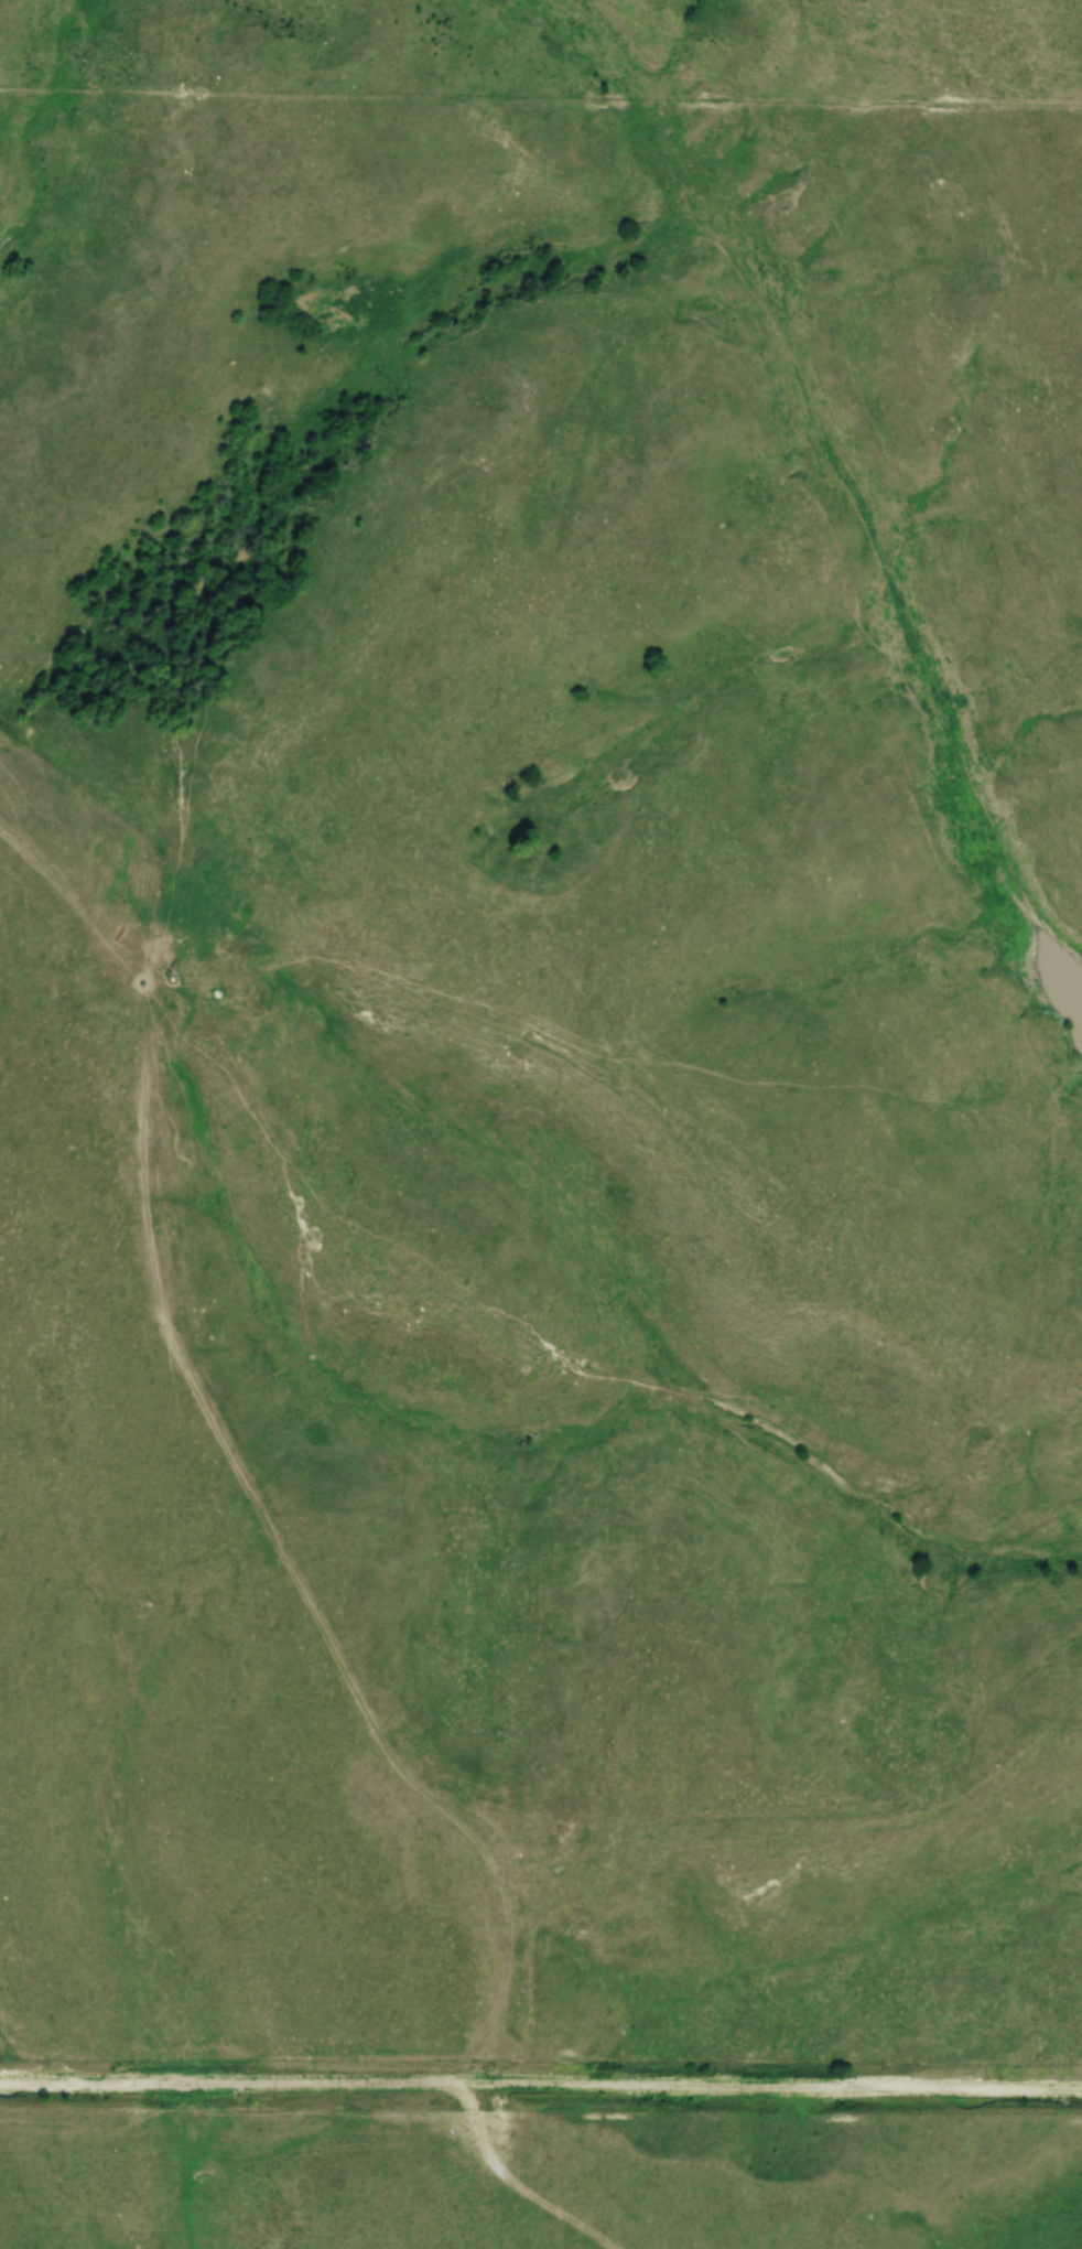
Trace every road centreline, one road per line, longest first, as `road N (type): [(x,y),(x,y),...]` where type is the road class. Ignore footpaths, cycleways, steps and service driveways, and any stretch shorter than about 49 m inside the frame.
road 1 (residential): [(1081,2090),(733,2080),(0,2082)]

